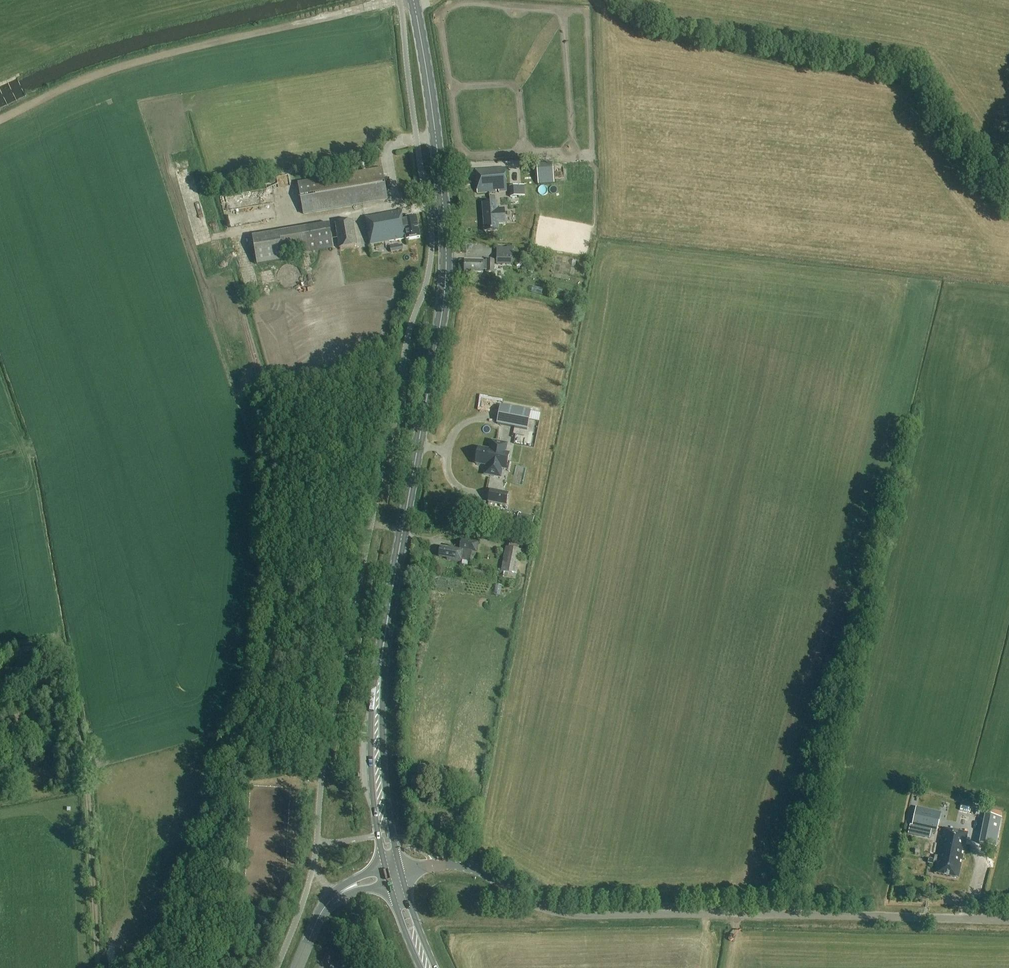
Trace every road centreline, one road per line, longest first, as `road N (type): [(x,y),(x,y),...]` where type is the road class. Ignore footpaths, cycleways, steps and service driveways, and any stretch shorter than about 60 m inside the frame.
road 1 (primary): [(381,659),(446,265),(413,0)]
road 2 (unclassified): [(1008,919),(581,915),(528,901),(460,865),(401,872)]
road 3 (track): [(95,967),(85,794),(58,646),(49,640),(0,648)]
road 4 (primary): [(401,872),(383,763),(381,659)]
road 5 (primary): [(381,659),(371,762),(386,868)]

